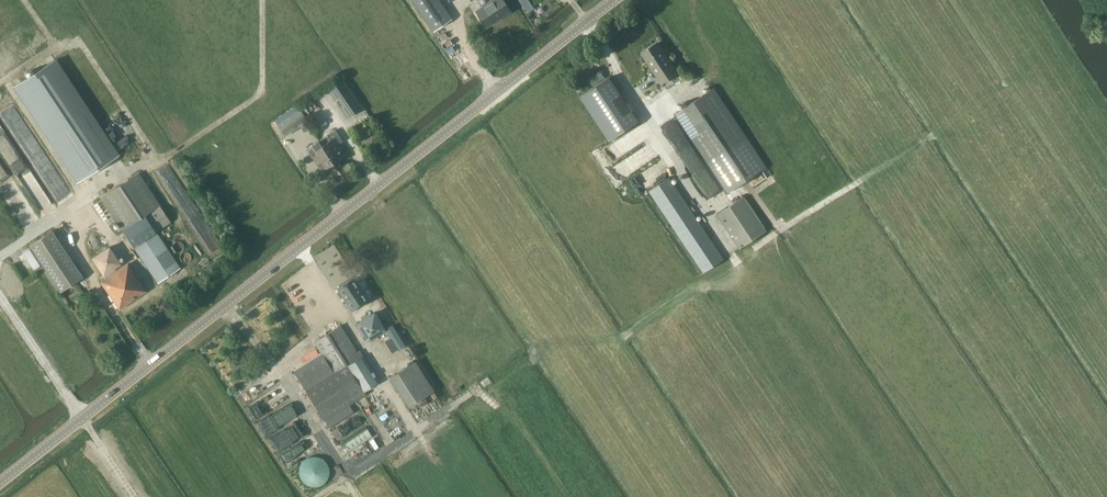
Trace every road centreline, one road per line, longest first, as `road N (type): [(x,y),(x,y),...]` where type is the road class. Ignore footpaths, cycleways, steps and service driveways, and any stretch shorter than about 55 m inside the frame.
road 1 (unclassified): [(0,483),(615,0)]
road 2 (track): [(346,478),(275,363),(338,314),(414,430),(477,389),(501,409)]
road 3 (track): [(63,214),(260,89),(263,0)]
road 4 (track): [(24,0),(58,50),(79,39),(203,234)]
road 5 (track): [(0,293),(84,417)]

